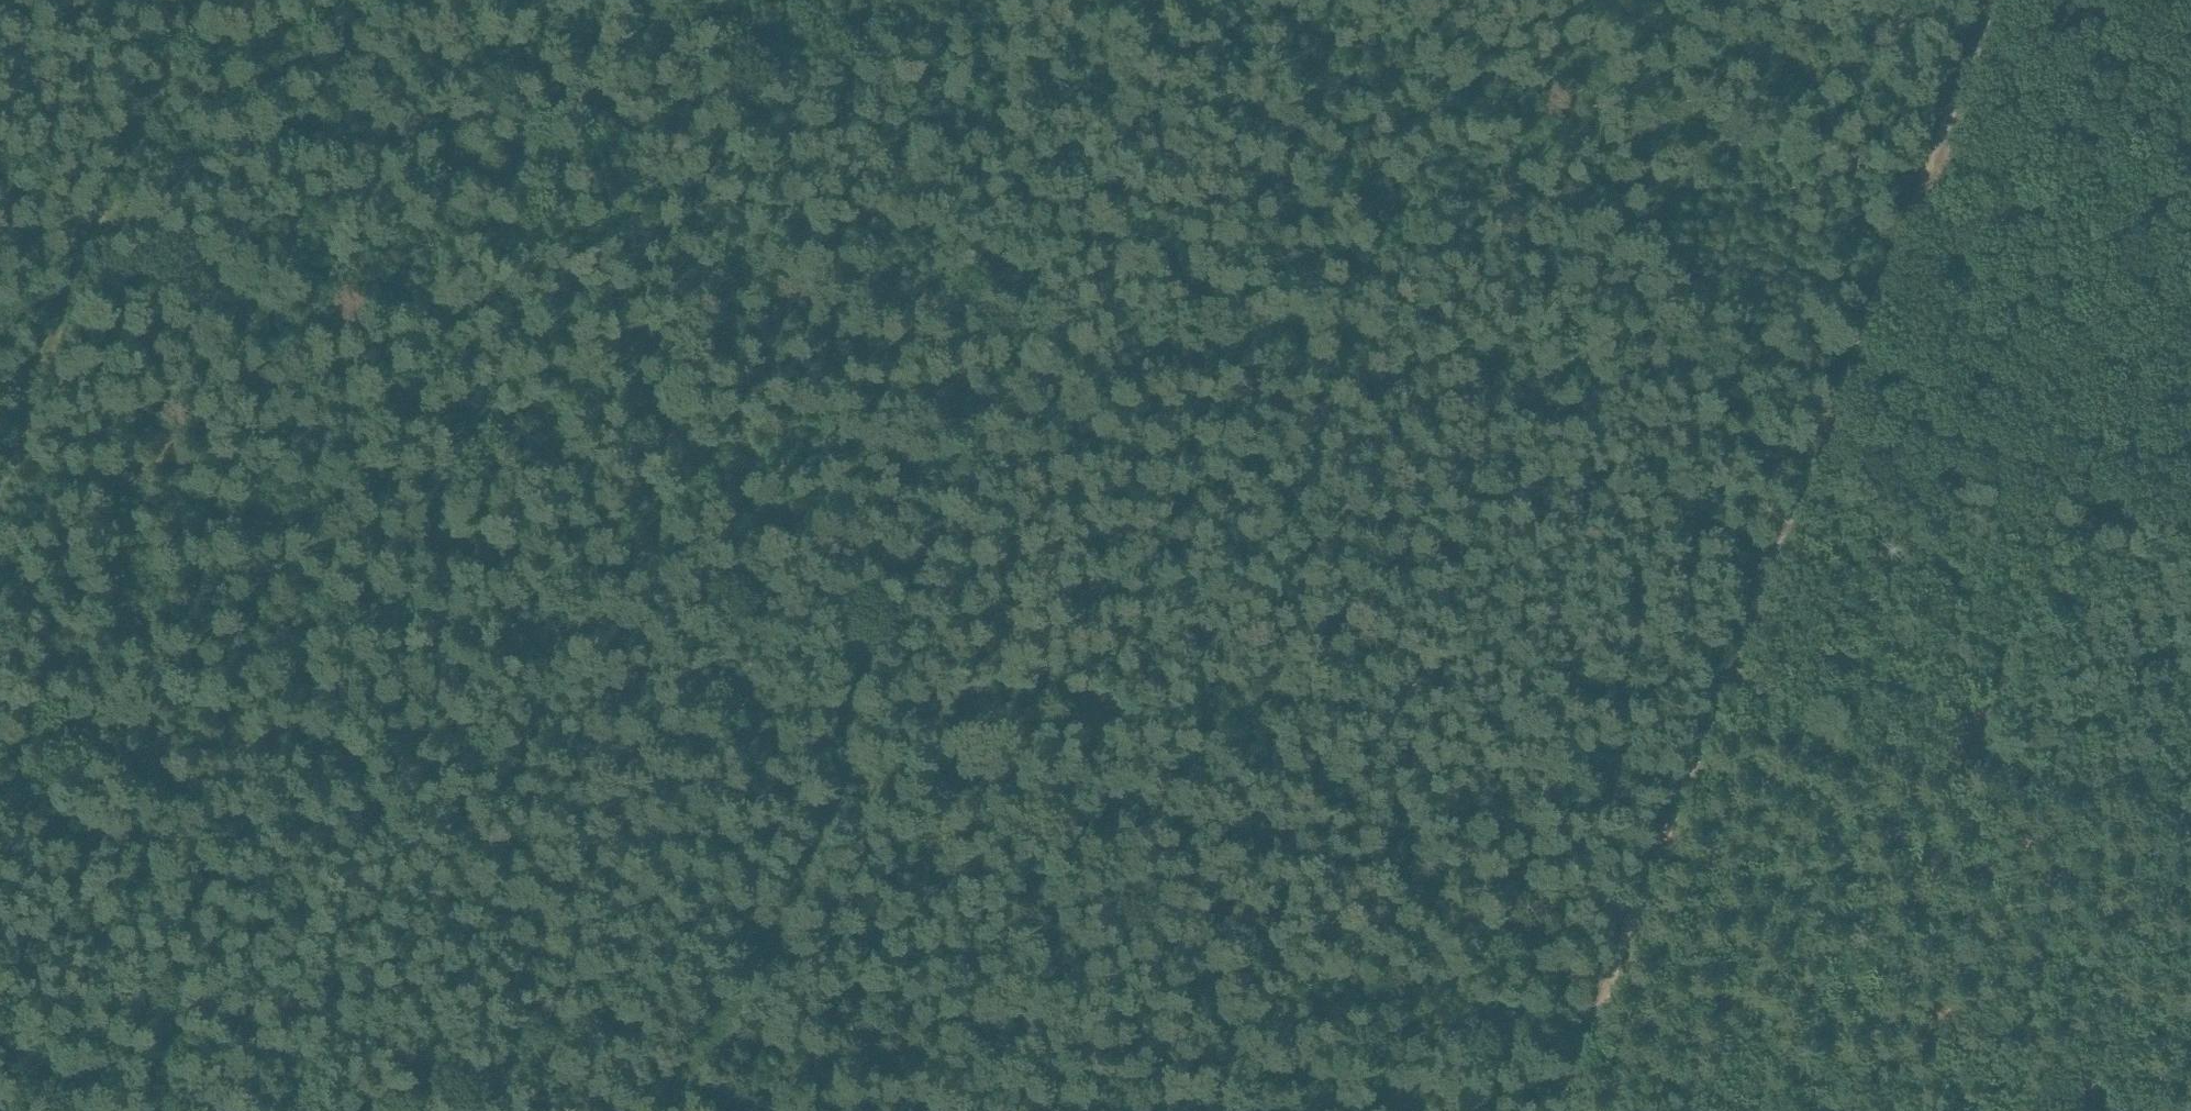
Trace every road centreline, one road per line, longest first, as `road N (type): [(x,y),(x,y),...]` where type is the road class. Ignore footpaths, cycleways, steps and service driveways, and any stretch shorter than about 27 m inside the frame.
road 1 (track): [(1987,0),(1538,1110)]
road 2 (track): [(567,1110),(0,869)]
road 3 (track): [(0,466),(186,0)]

